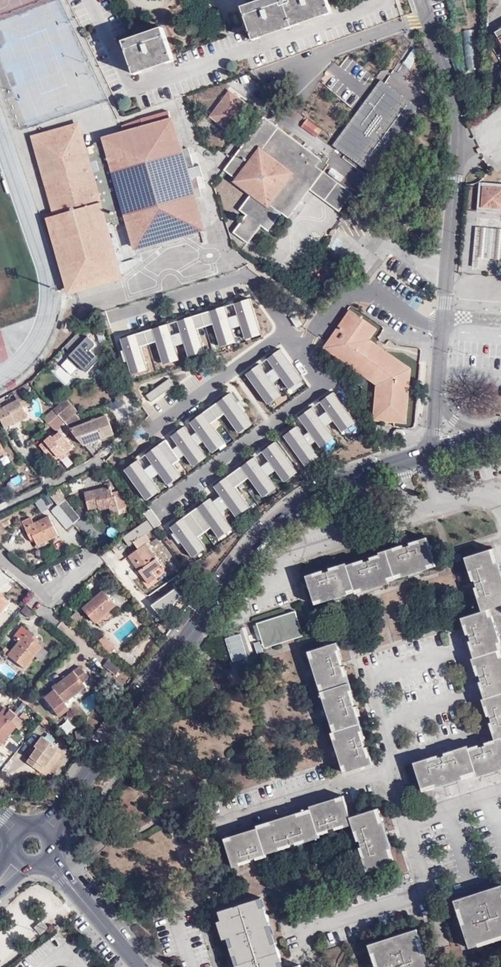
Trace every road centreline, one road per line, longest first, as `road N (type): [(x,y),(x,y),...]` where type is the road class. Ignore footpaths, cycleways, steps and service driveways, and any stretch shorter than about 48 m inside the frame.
road 1 (secondary): [(47,831),(274,526),(341,482),(431,453)]
road 2 (residential): [(443,330),(458,142),(419,0)]
road 3 (residential): [(158,507),(325,384),(302,350)]
road 4 (residential): [(112,316),(246,275),(288,331)]
road 5 (residential): [(302,350),(346,291),(372,294),(443,330)]
road 6 (residential): [(151,433),(288,331)]
road 7 (tertiary): [(49,859),(152,966)]
road 8 (residential): [(0,513),(118,444)]
road 9 (residential): [(0,554),(53,598),(99,562)]

